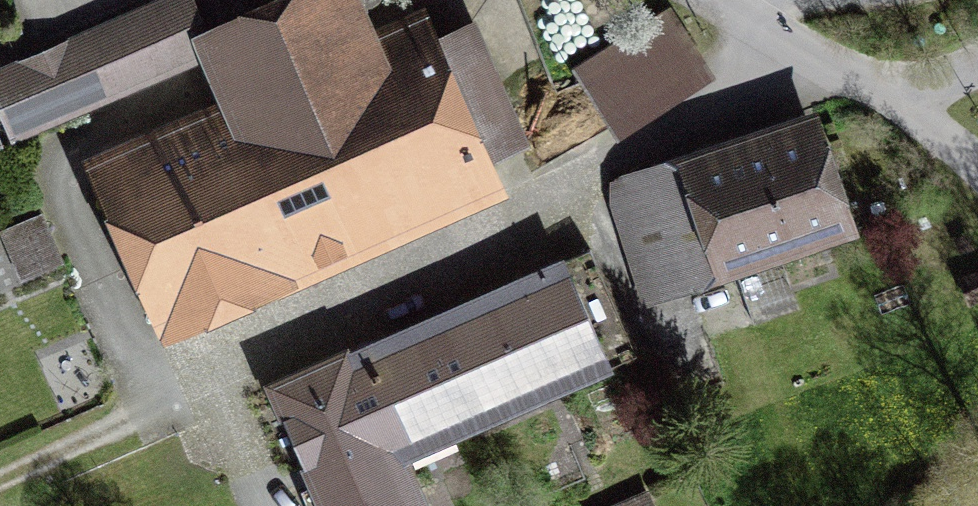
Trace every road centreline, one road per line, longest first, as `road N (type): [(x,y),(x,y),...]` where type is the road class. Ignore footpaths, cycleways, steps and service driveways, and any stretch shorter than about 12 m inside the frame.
road 1 (unclassified): [(713,0),(801,52),(895,91)]

